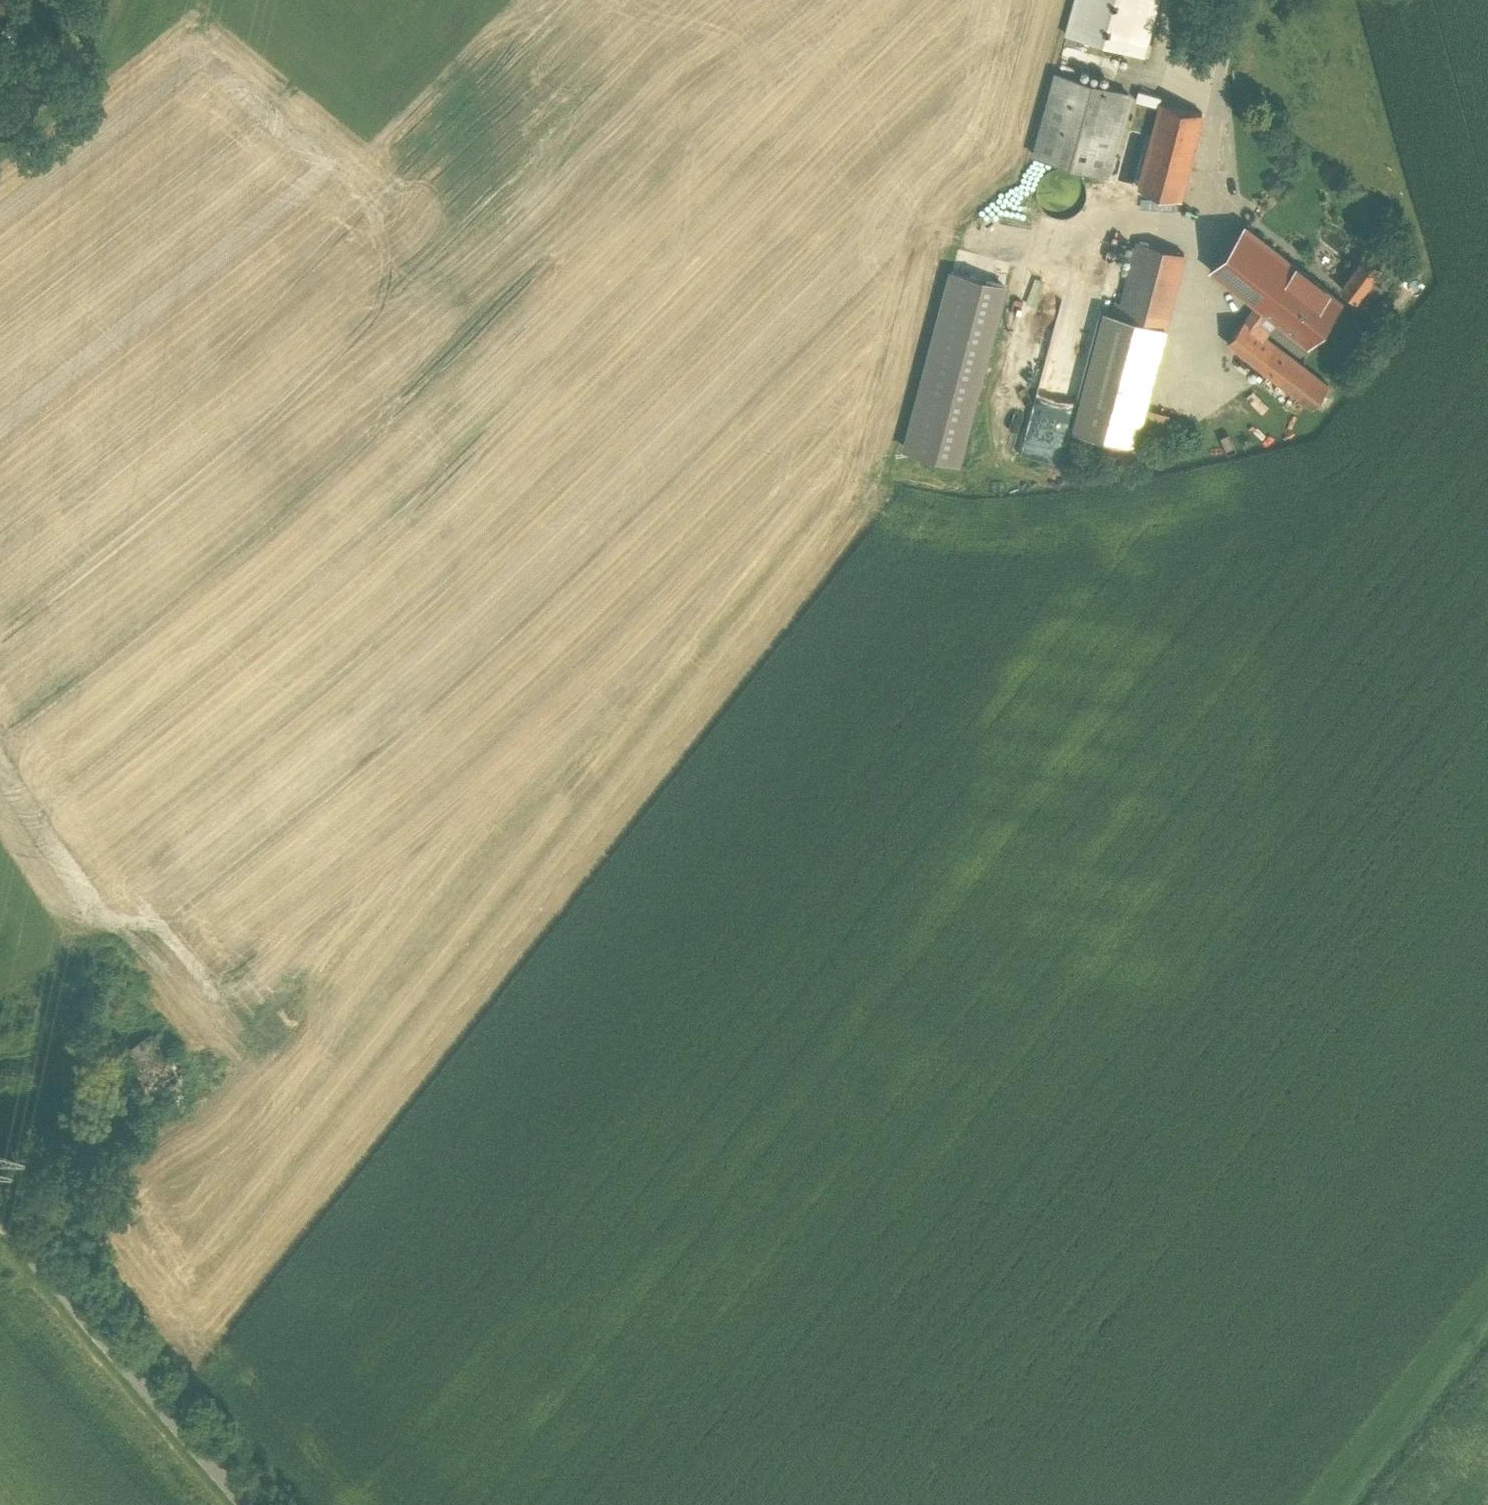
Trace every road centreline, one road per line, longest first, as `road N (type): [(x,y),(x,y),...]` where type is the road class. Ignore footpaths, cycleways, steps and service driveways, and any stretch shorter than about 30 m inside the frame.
road 1 (unclassified): [(0,1223),(238,1504)]

